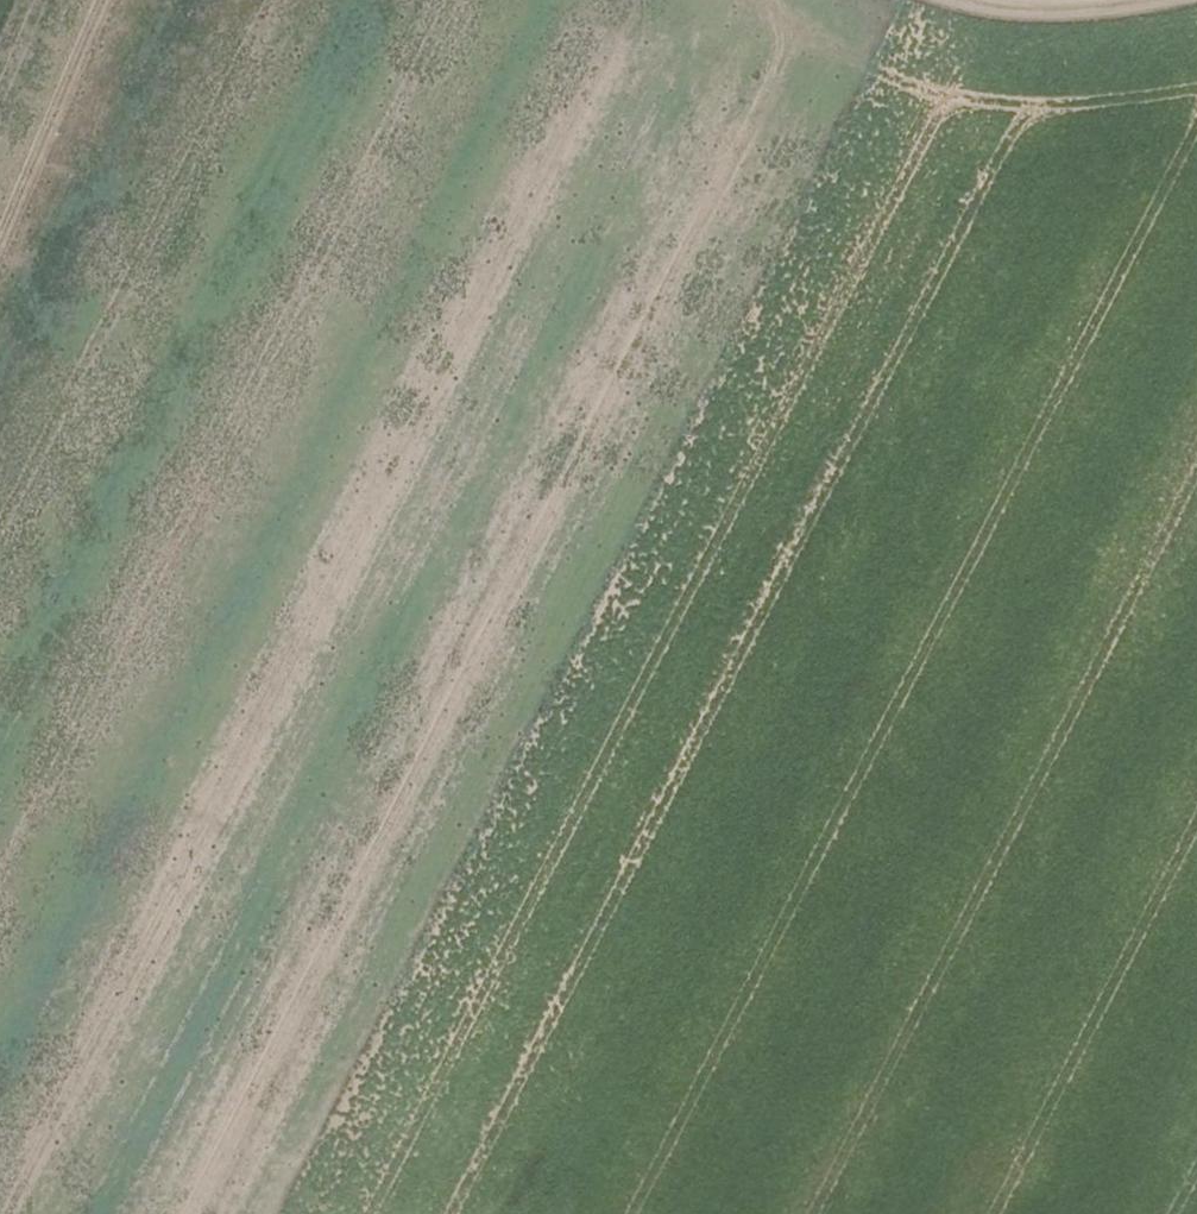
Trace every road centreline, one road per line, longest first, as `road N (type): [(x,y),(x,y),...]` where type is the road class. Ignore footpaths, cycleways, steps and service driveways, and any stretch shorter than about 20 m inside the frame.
road 1 (track): [(1140,0),(1055,13),(985,0)]

